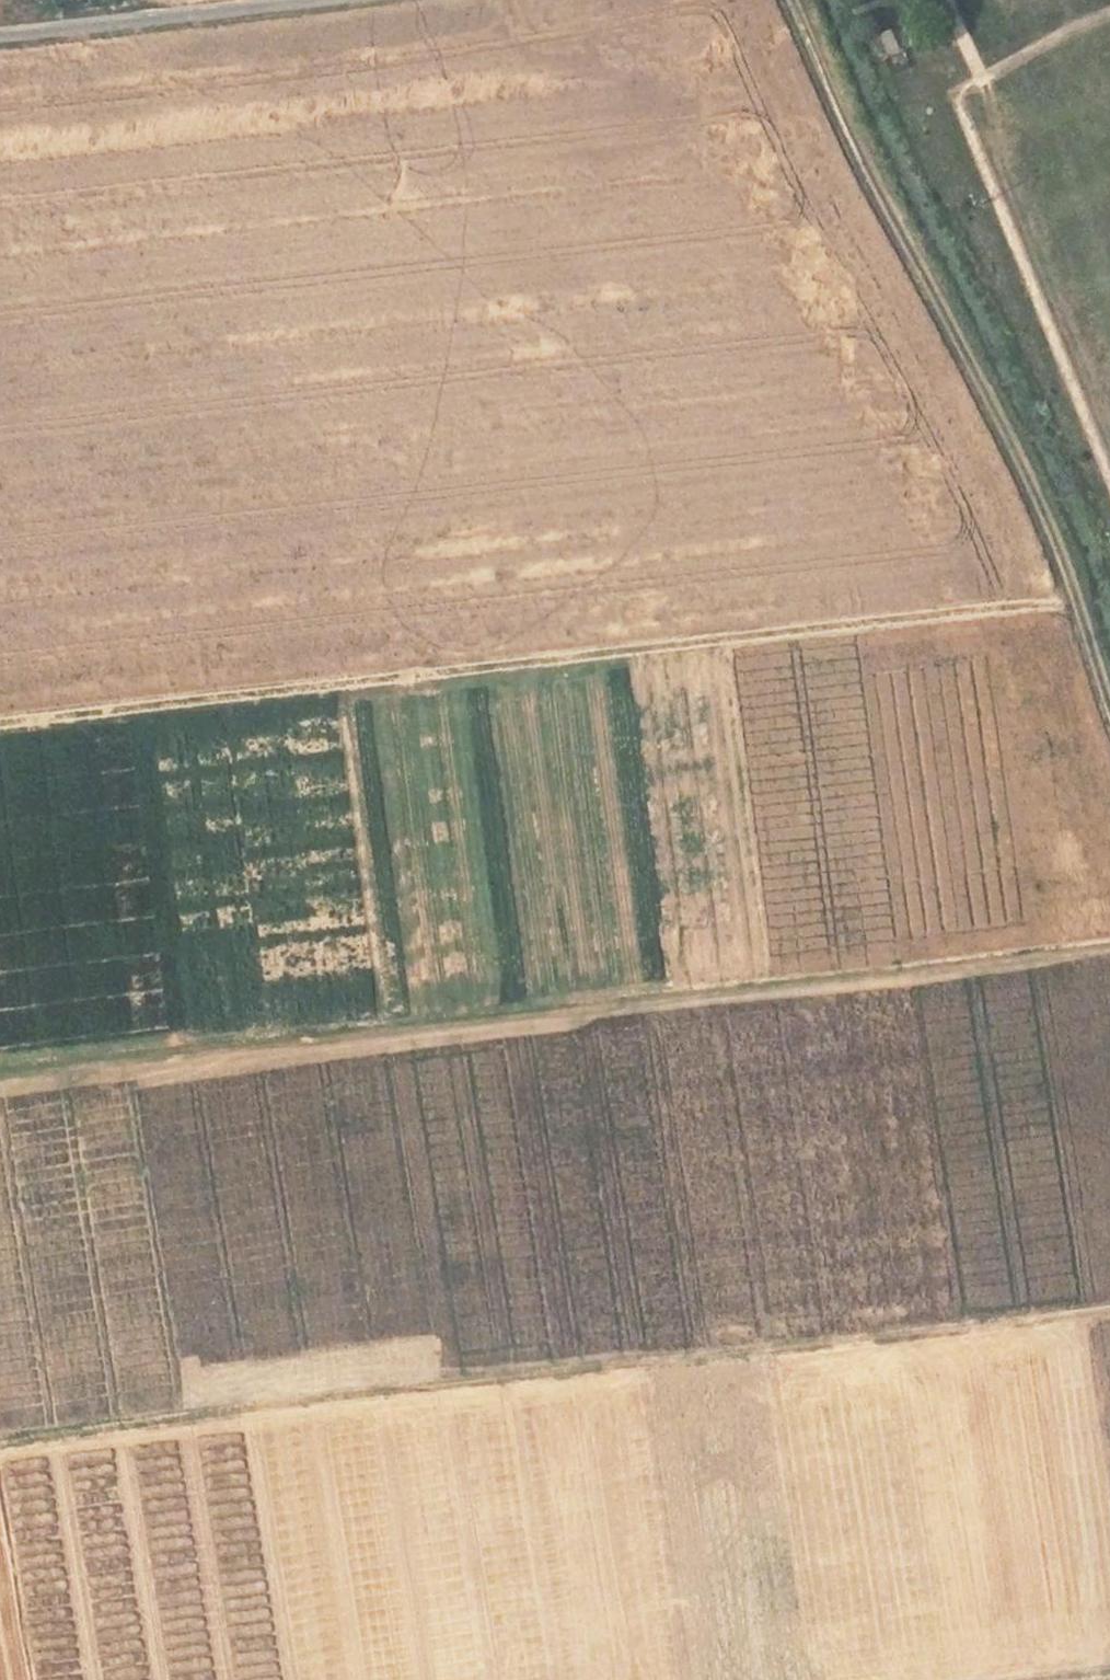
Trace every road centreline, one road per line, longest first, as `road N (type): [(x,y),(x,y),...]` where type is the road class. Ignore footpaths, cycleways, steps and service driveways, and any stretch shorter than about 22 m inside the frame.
road 1 (track): [(0,727),(1078,597)]
road 2 (track): [(1109,706),(1037,495),(795,0)]
road 3 (residential): [(0,36),(306,0)]

